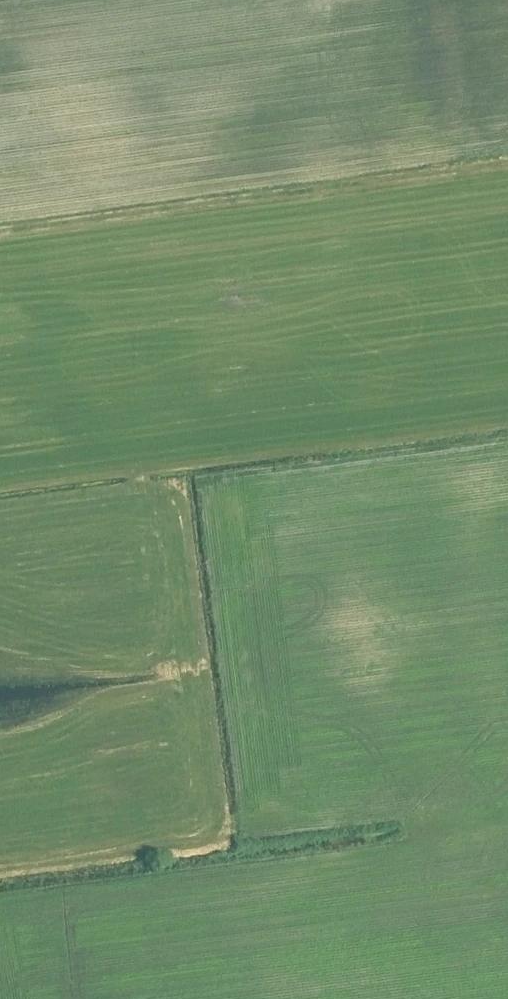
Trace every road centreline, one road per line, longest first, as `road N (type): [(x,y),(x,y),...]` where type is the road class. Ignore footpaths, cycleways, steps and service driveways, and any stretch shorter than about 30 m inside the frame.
road 1 (track): [(0,236),(507,167)]

